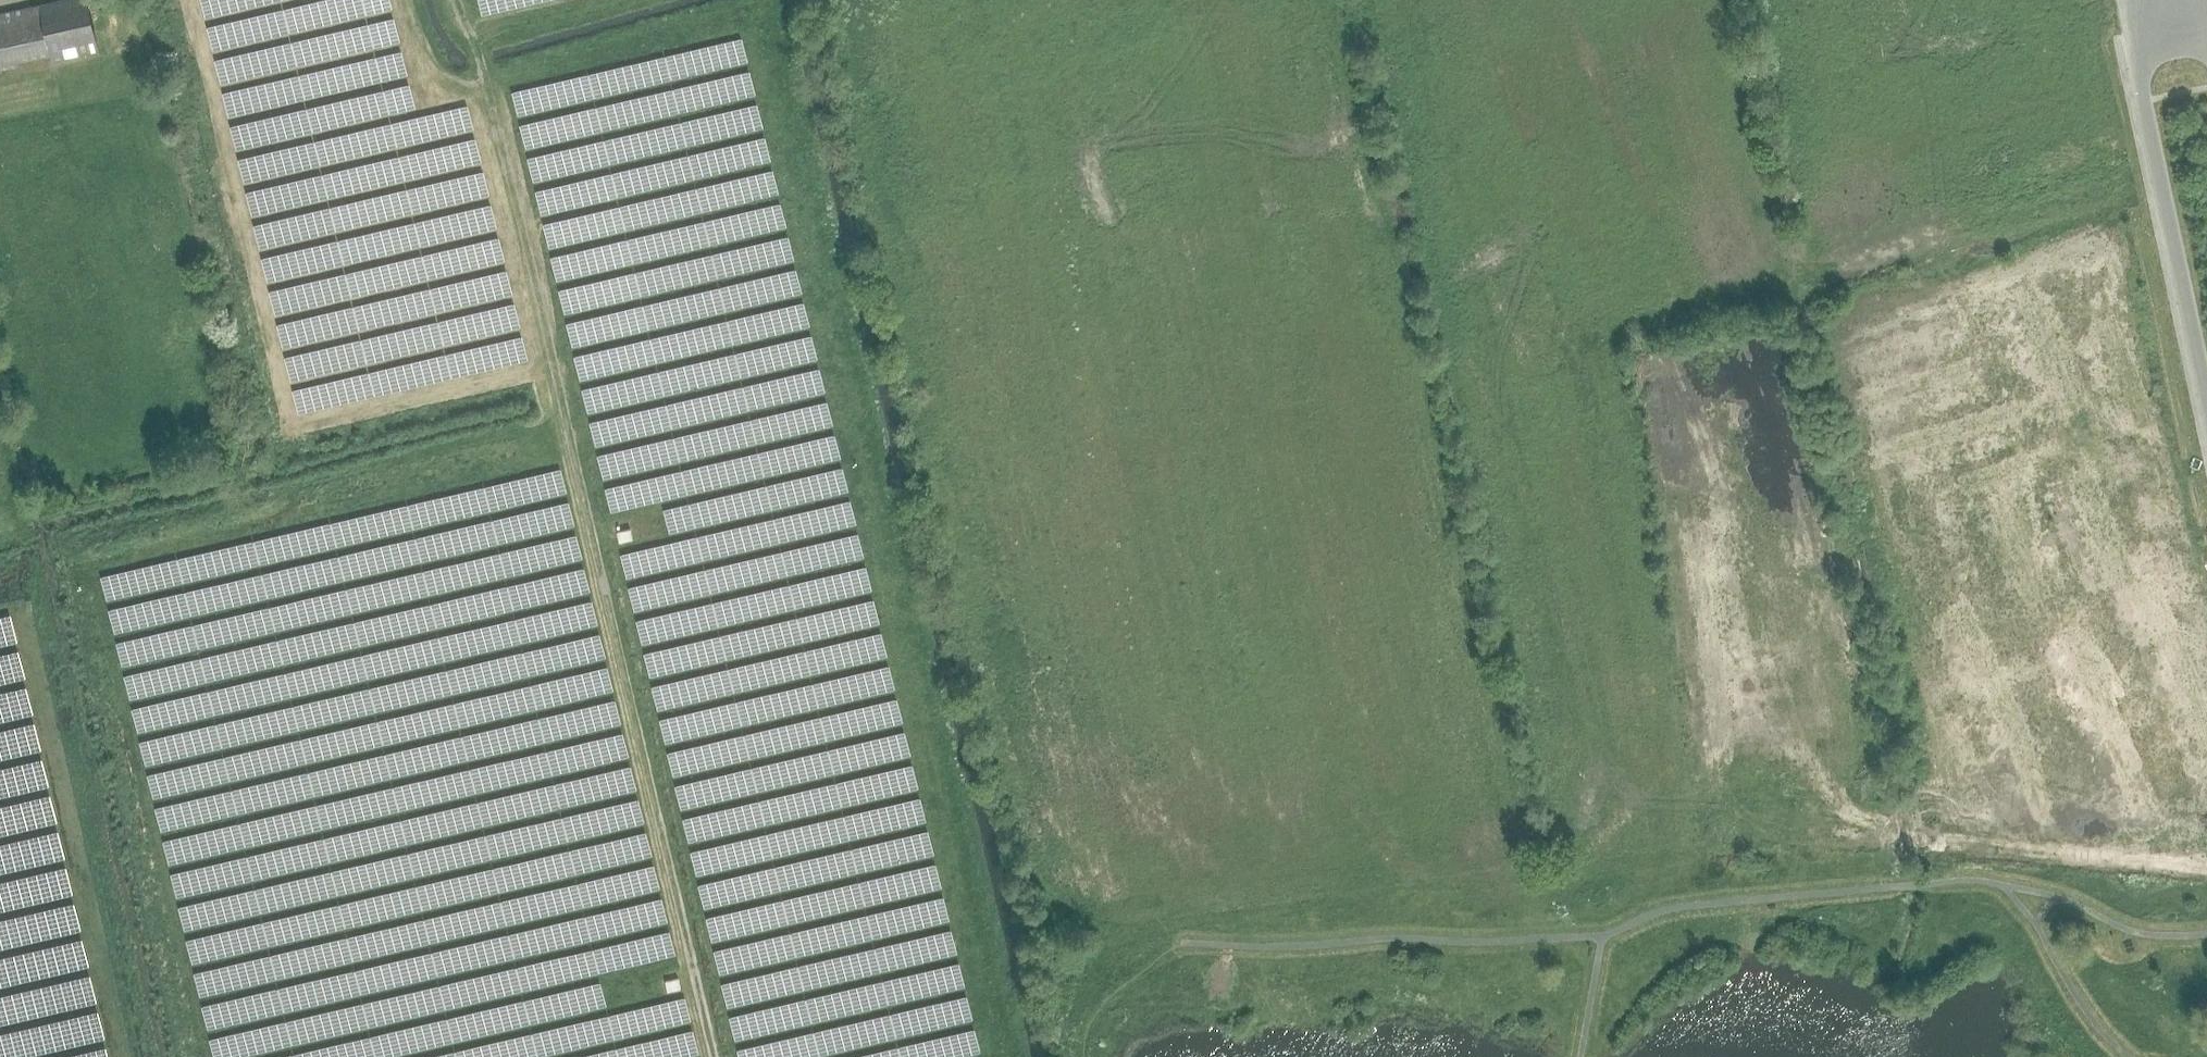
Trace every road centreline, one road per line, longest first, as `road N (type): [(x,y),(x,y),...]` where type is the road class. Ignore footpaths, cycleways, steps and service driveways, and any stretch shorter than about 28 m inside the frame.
road 1 (unknown): [(934,215),(1105,929),(1787,840),(2206,889)]
road 2 (unknown): [(2155,2),(934,215)]
road 3 (unclassified): [(2157,0),(2140,26),(2136,60),(2206,390)]
road 4 (track): [(2206,865),(1911,843)]
road 5 (unknown): [(934,215),(864,0)]

